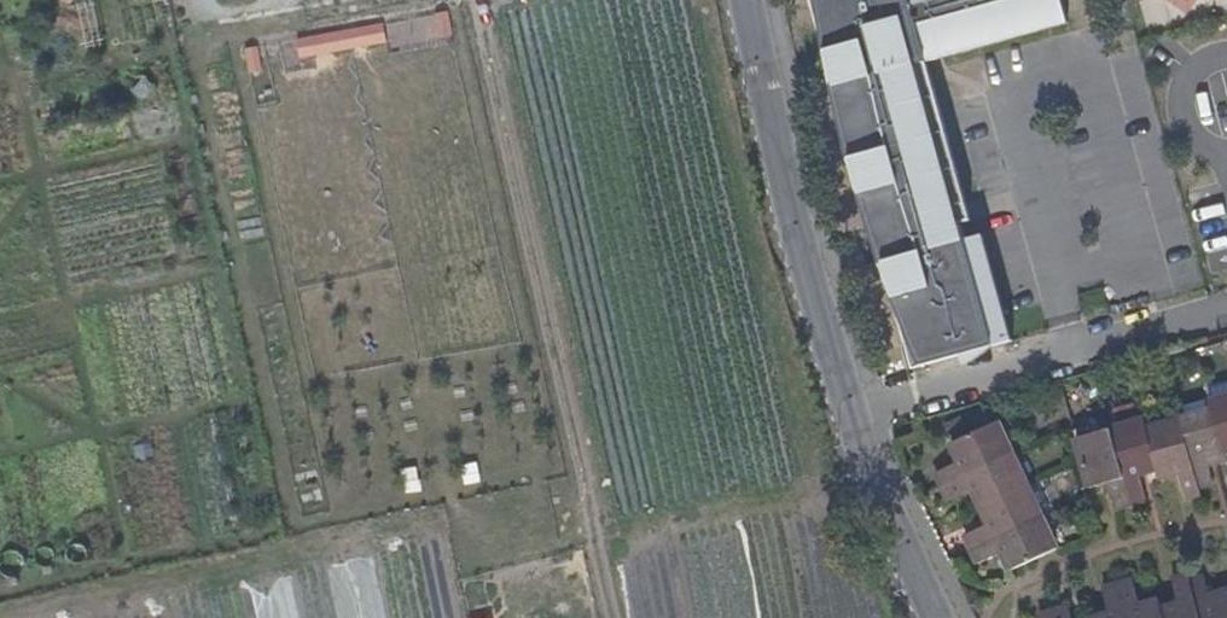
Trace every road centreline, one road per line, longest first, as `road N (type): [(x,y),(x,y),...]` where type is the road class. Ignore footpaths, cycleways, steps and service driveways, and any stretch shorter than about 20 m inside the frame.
road 1 (residential): [(743,0),(857,407),(948,617)]

